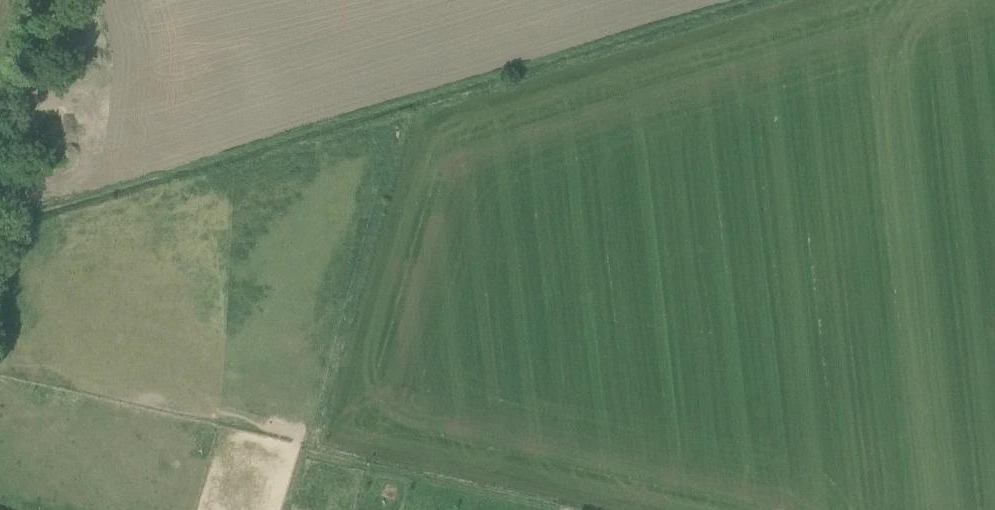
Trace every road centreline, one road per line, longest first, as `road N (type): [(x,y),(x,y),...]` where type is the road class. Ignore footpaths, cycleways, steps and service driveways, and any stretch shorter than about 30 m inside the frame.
road 1 (track): [(59,0),(0,214)]

